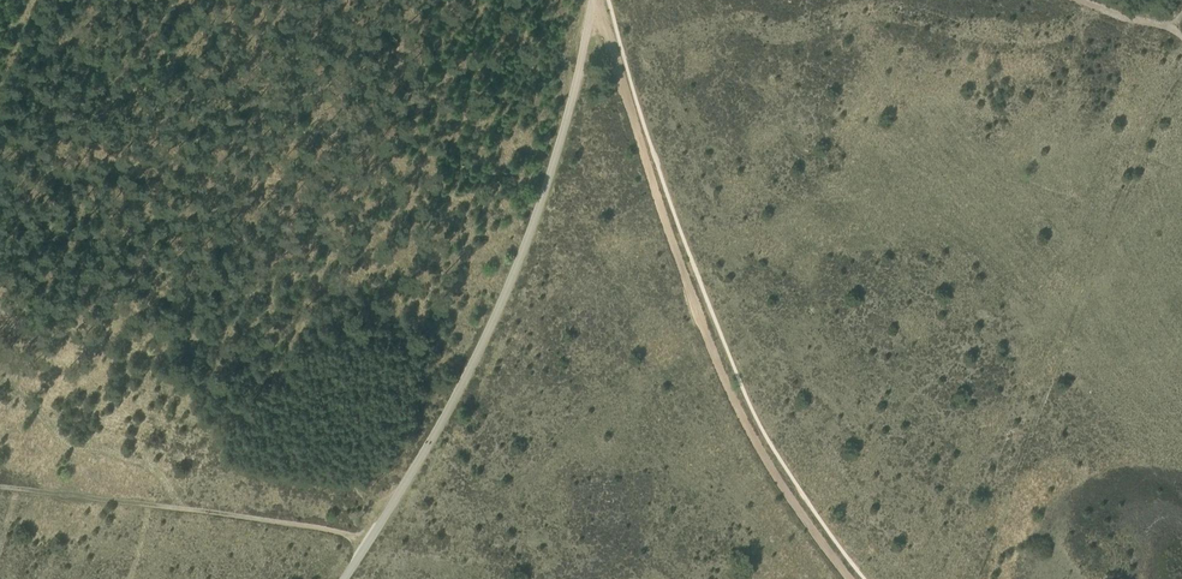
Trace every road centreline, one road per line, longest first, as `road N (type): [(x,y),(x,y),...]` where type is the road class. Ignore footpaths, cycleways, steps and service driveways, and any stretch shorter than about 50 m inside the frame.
road 1 (track): [(849,578),(795,518),(678,274),(600,0)]

